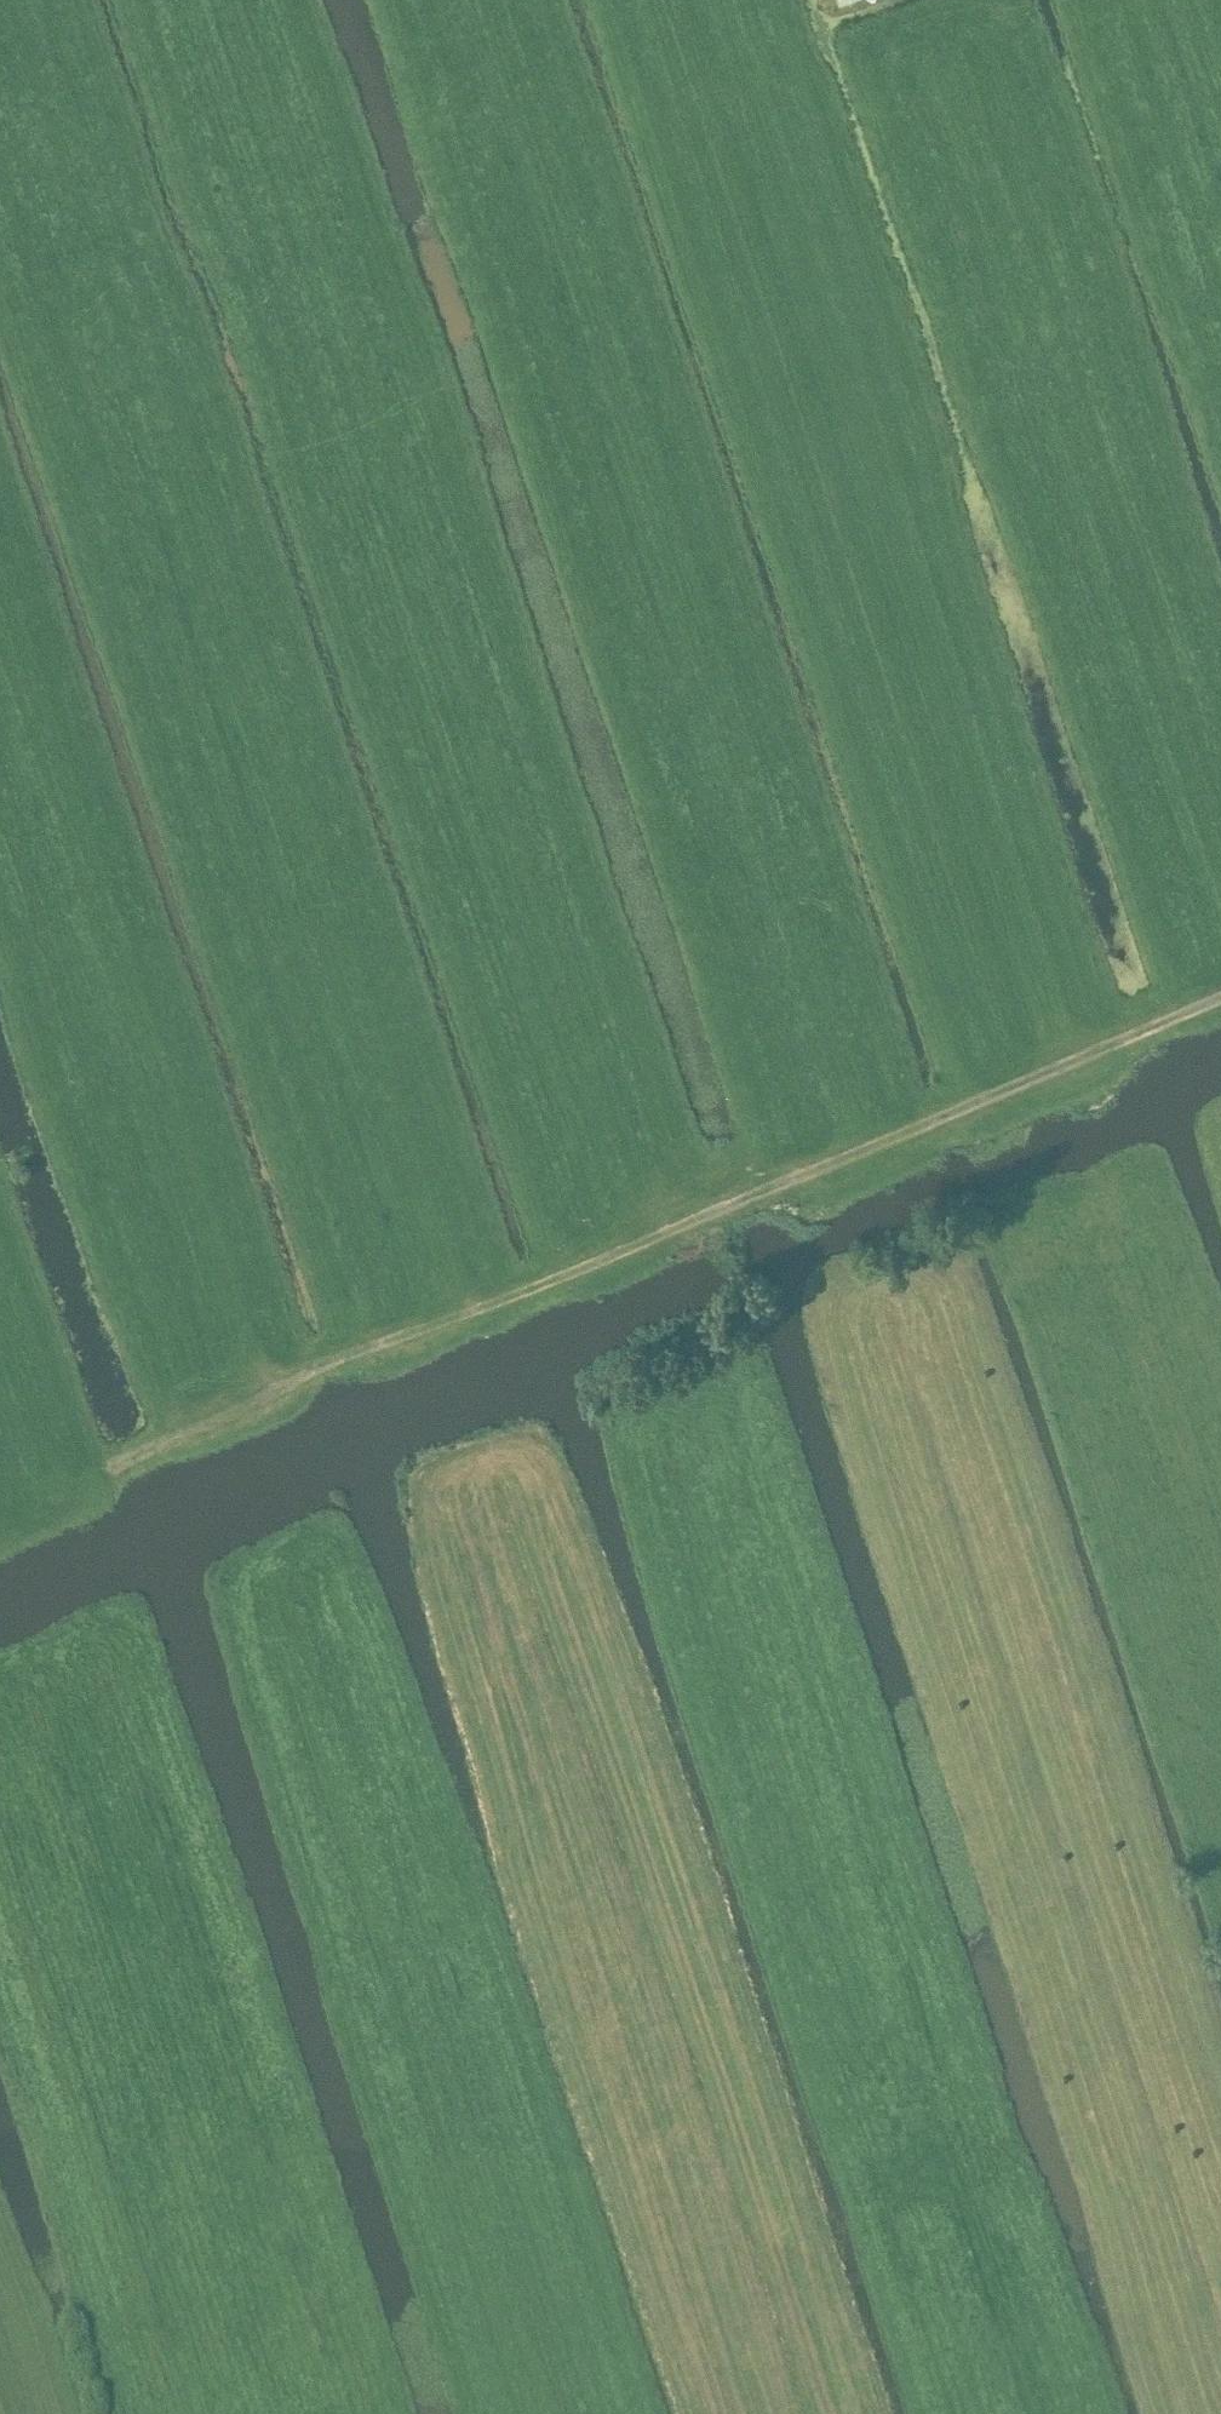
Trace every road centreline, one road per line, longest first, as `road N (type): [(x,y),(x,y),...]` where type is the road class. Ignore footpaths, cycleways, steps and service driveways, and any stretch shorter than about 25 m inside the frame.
road 1 (track): [(127,2413),(0,2031)]

